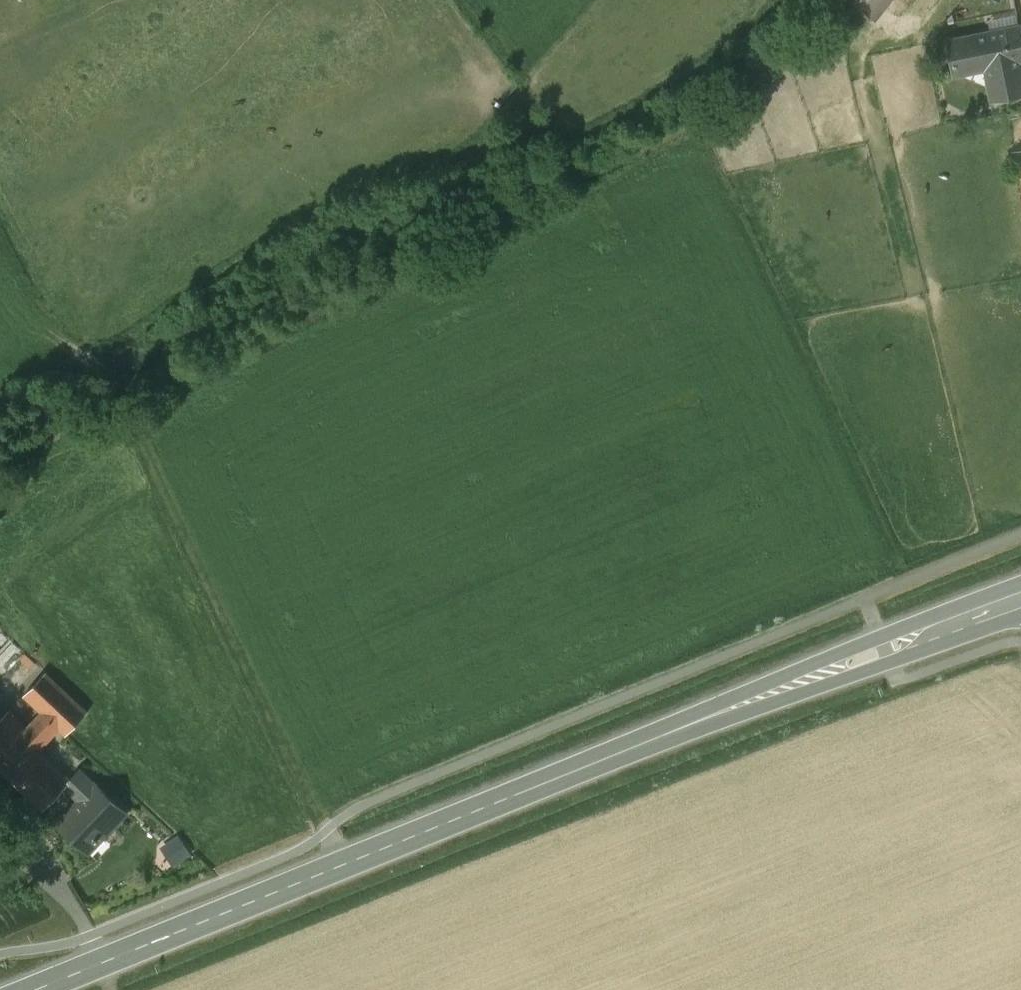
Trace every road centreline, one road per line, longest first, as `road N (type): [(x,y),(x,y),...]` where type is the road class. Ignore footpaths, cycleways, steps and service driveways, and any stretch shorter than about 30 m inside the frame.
road 1 (secondary): [(30,989),(1020,600)]

